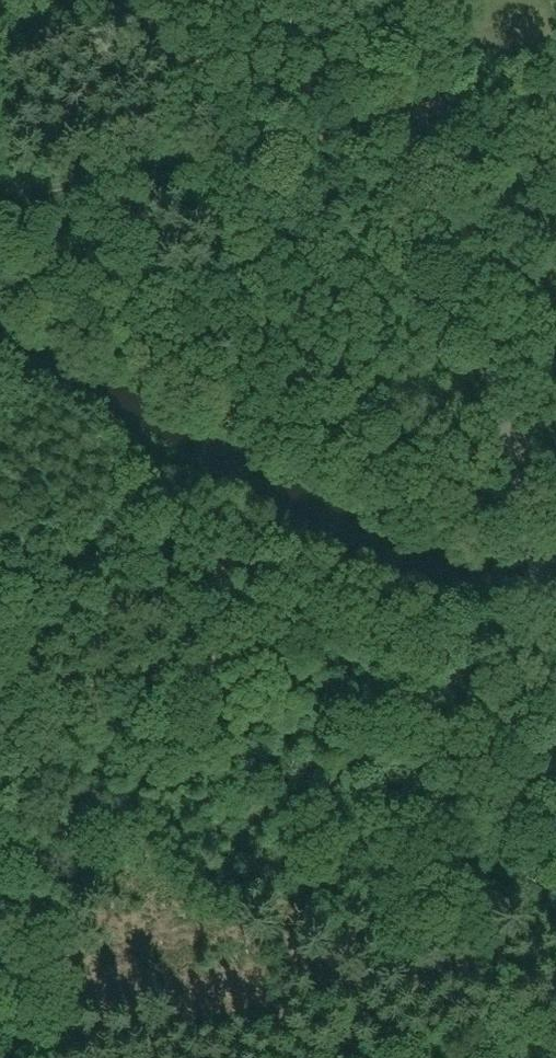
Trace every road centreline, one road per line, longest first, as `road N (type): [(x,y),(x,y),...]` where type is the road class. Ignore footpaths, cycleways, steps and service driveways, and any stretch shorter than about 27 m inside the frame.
road 1 (unclassified): [(555,667),(417,0)]
road 2 (track): [(540,594),(477,605),(432,598),(0,361)]
road 3 (track): [(438,107),(0,193)]

